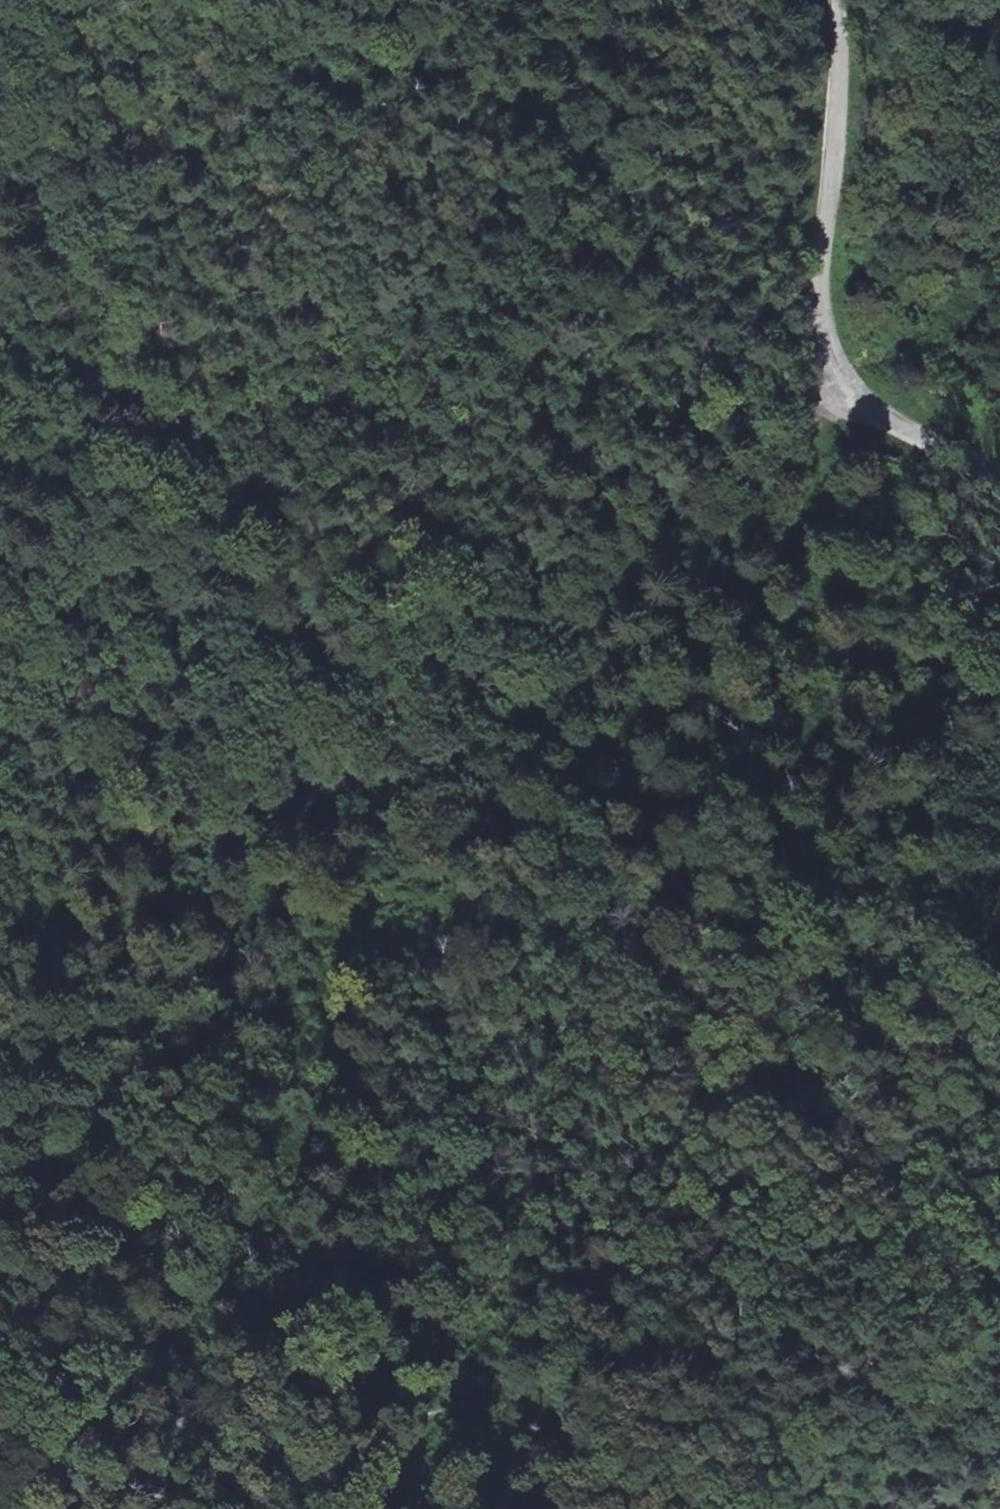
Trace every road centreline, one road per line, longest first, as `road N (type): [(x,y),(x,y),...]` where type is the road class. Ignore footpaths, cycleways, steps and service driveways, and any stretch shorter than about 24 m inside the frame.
road 1 (tertiary): [(842,0),(809,331),(855,411),(999,479)]

